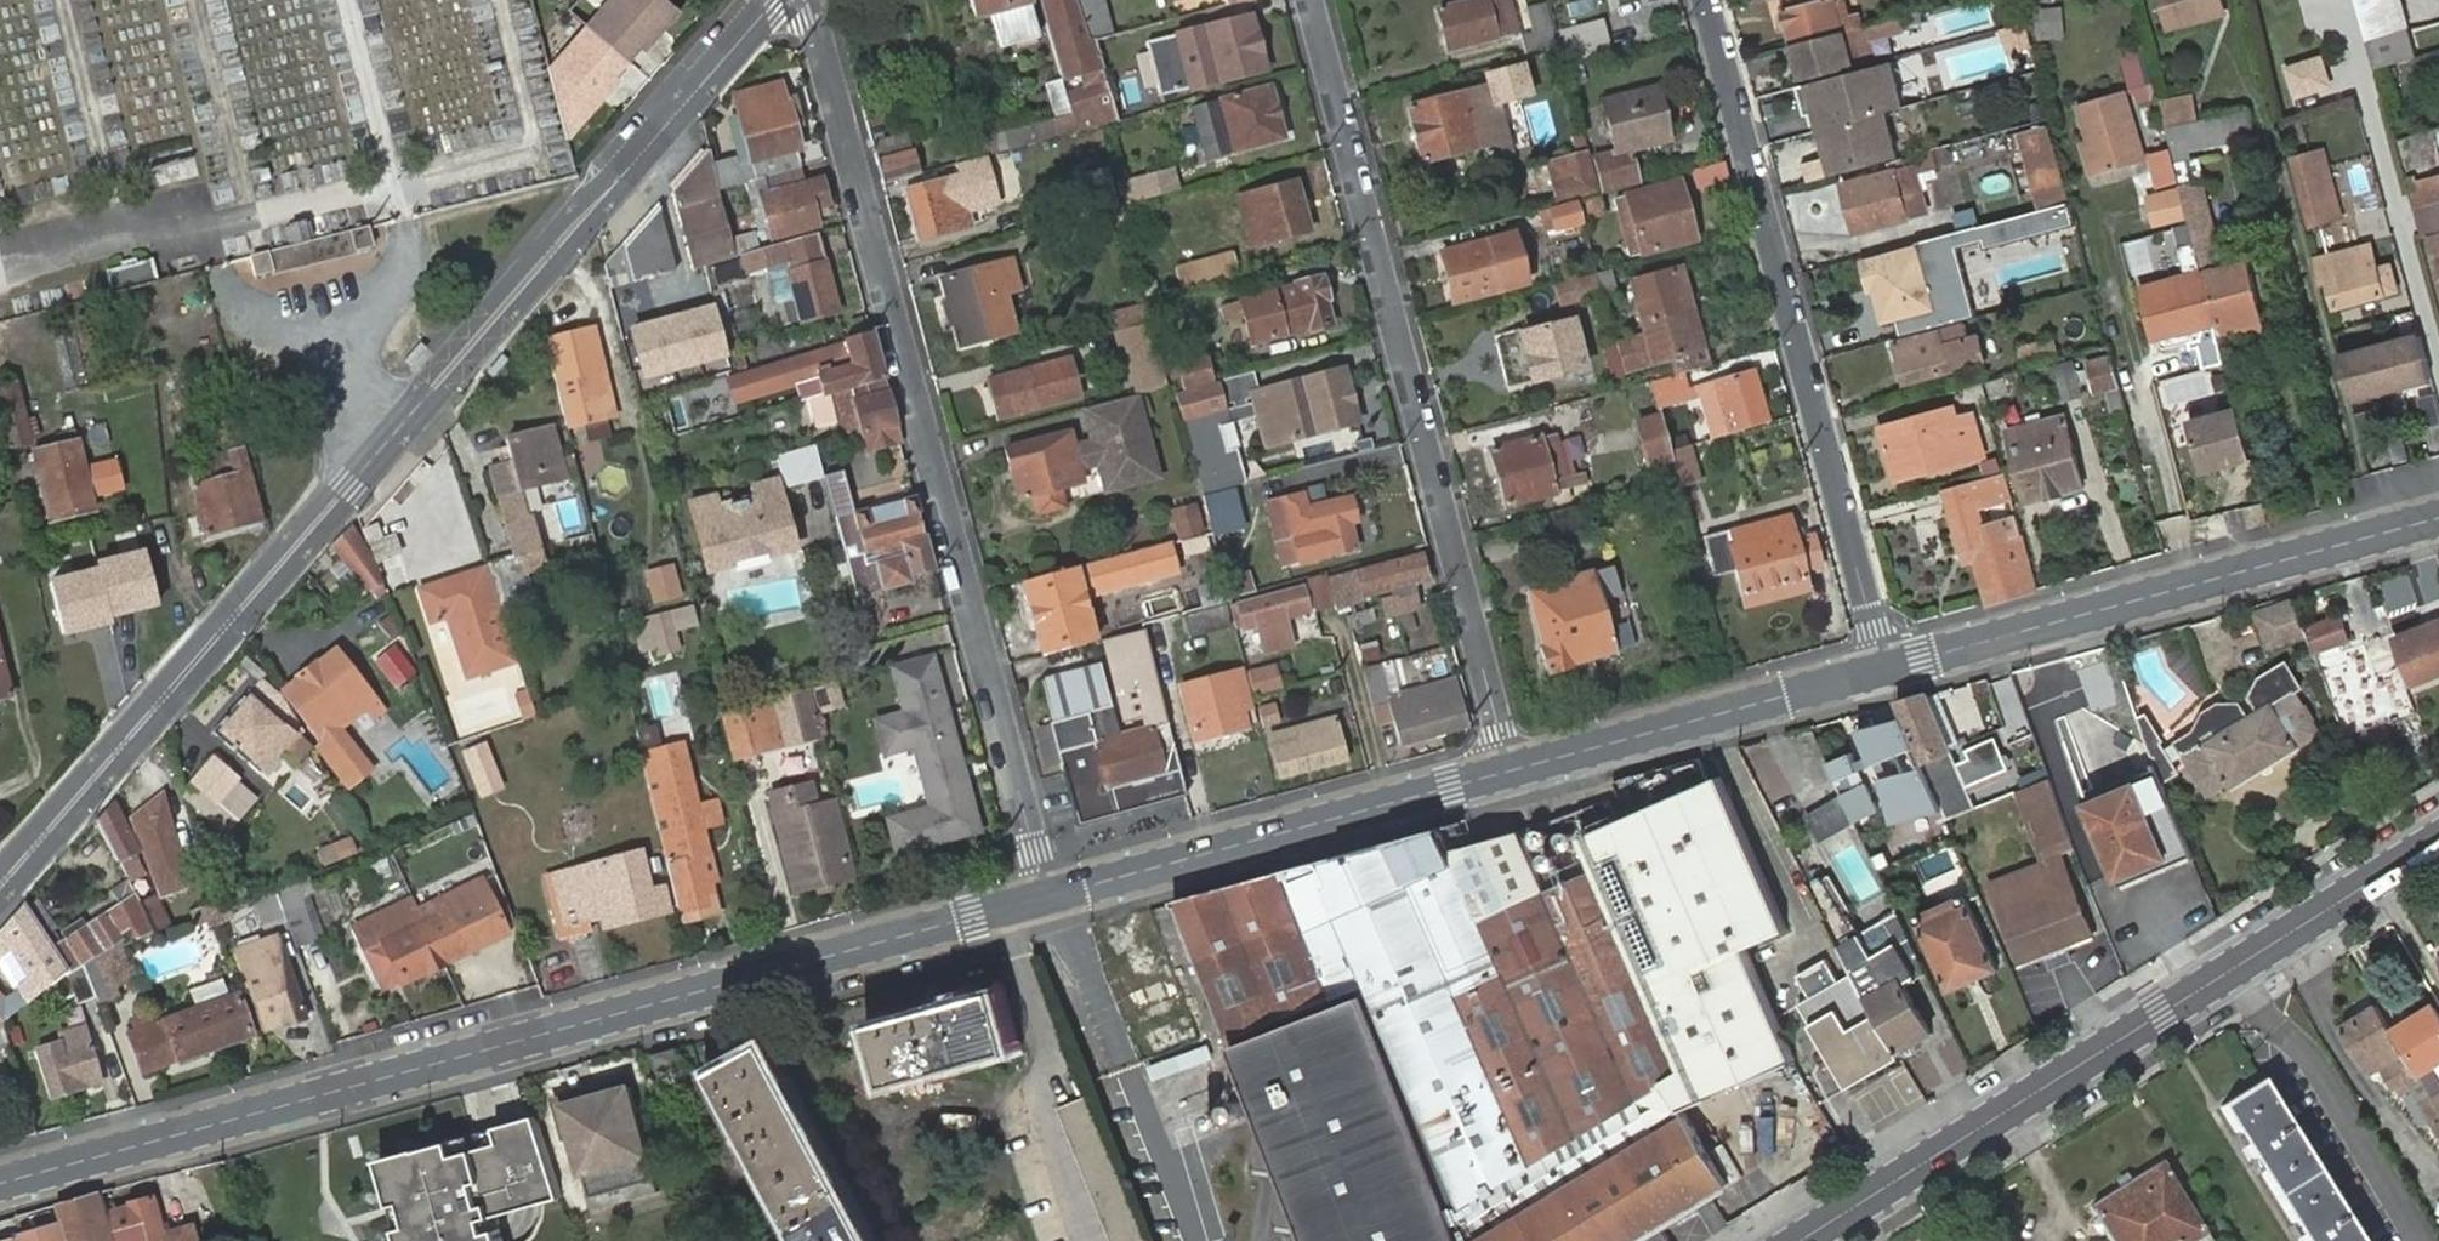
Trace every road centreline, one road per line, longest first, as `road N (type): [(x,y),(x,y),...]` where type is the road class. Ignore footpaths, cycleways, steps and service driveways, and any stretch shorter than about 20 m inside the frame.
road 1 (tertiary): [(0,887),(774,0)]
road 2 (secondary): [(0,1183),(1048,896)]
road 3 (residential): [(808,0),(1048,896)]
road 4 (residential): [(1510,771),(1311,0)]
road 5 (primary): [(1798,1240),(2438,839)]
road 6 (residential): [(1886,670),(1709,0)]
road 7 (secondary): [(1886,670),(2438,519)]
road 8 (secondary): [(1048,896),(1510,771)]
road 9 (secondary): [(1510,771),(1886,670)]

